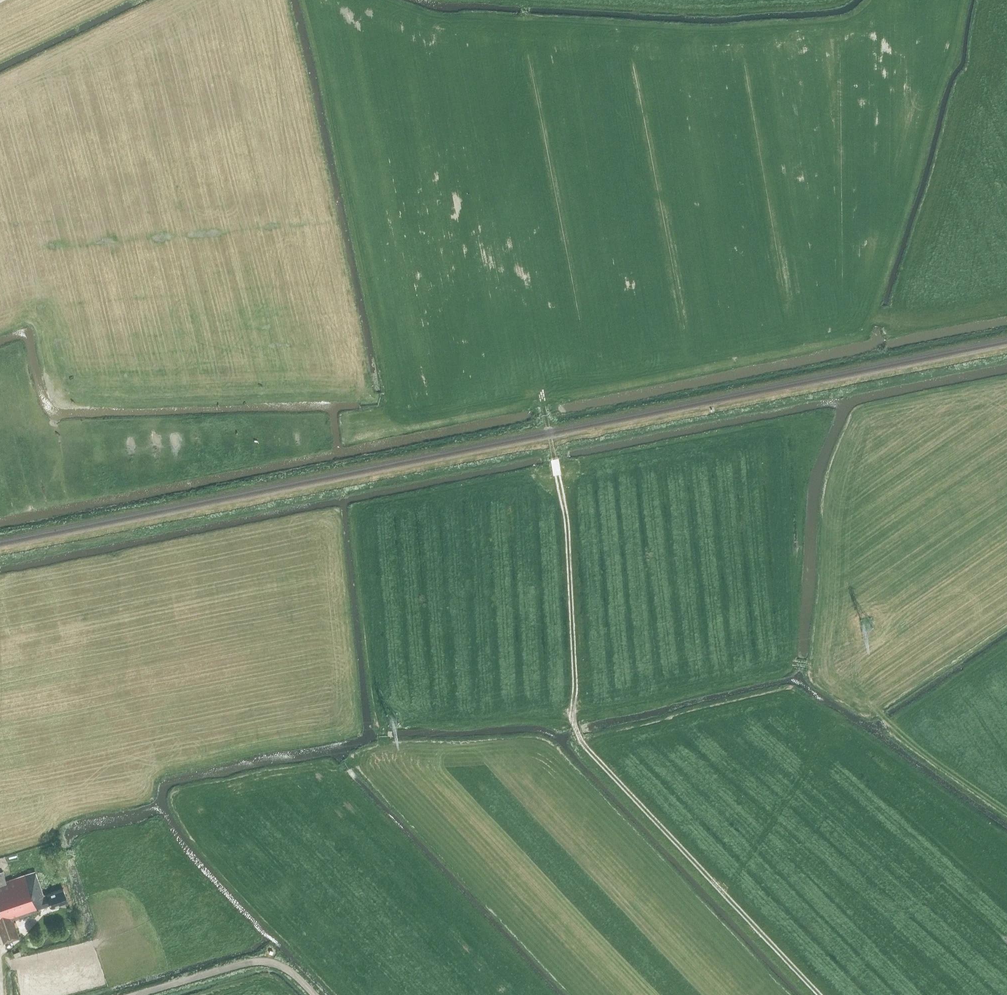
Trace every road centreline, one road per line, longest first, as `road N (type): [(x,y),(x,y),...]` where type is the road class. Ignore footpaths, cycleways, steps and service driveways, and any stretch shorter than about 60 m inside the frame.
road 1 (track): [(541,392),(566,517),(571,718),(582,742),(819,994)]

